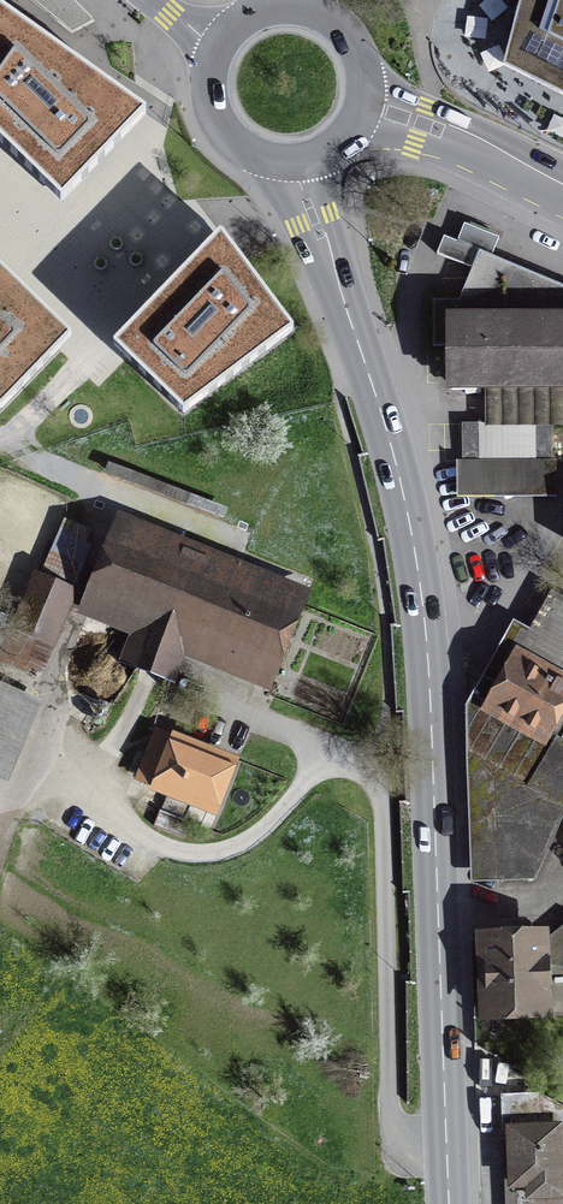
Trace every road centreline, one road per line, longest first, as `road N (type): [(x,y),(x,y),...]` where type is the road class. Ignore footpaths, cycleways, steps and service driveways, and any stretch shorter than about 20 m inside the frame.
road 1 (primary): [(451,1203),(422,589),(397,466),(298,159)]
road 2 (primary): [(363,101),(562,196)]
road 3 (primary): [(217,46),(209,93),(216,116),(250,151),(298,159)]
road 4 (primary): [(363,101),(365,73),(340,24),(289,4)]

